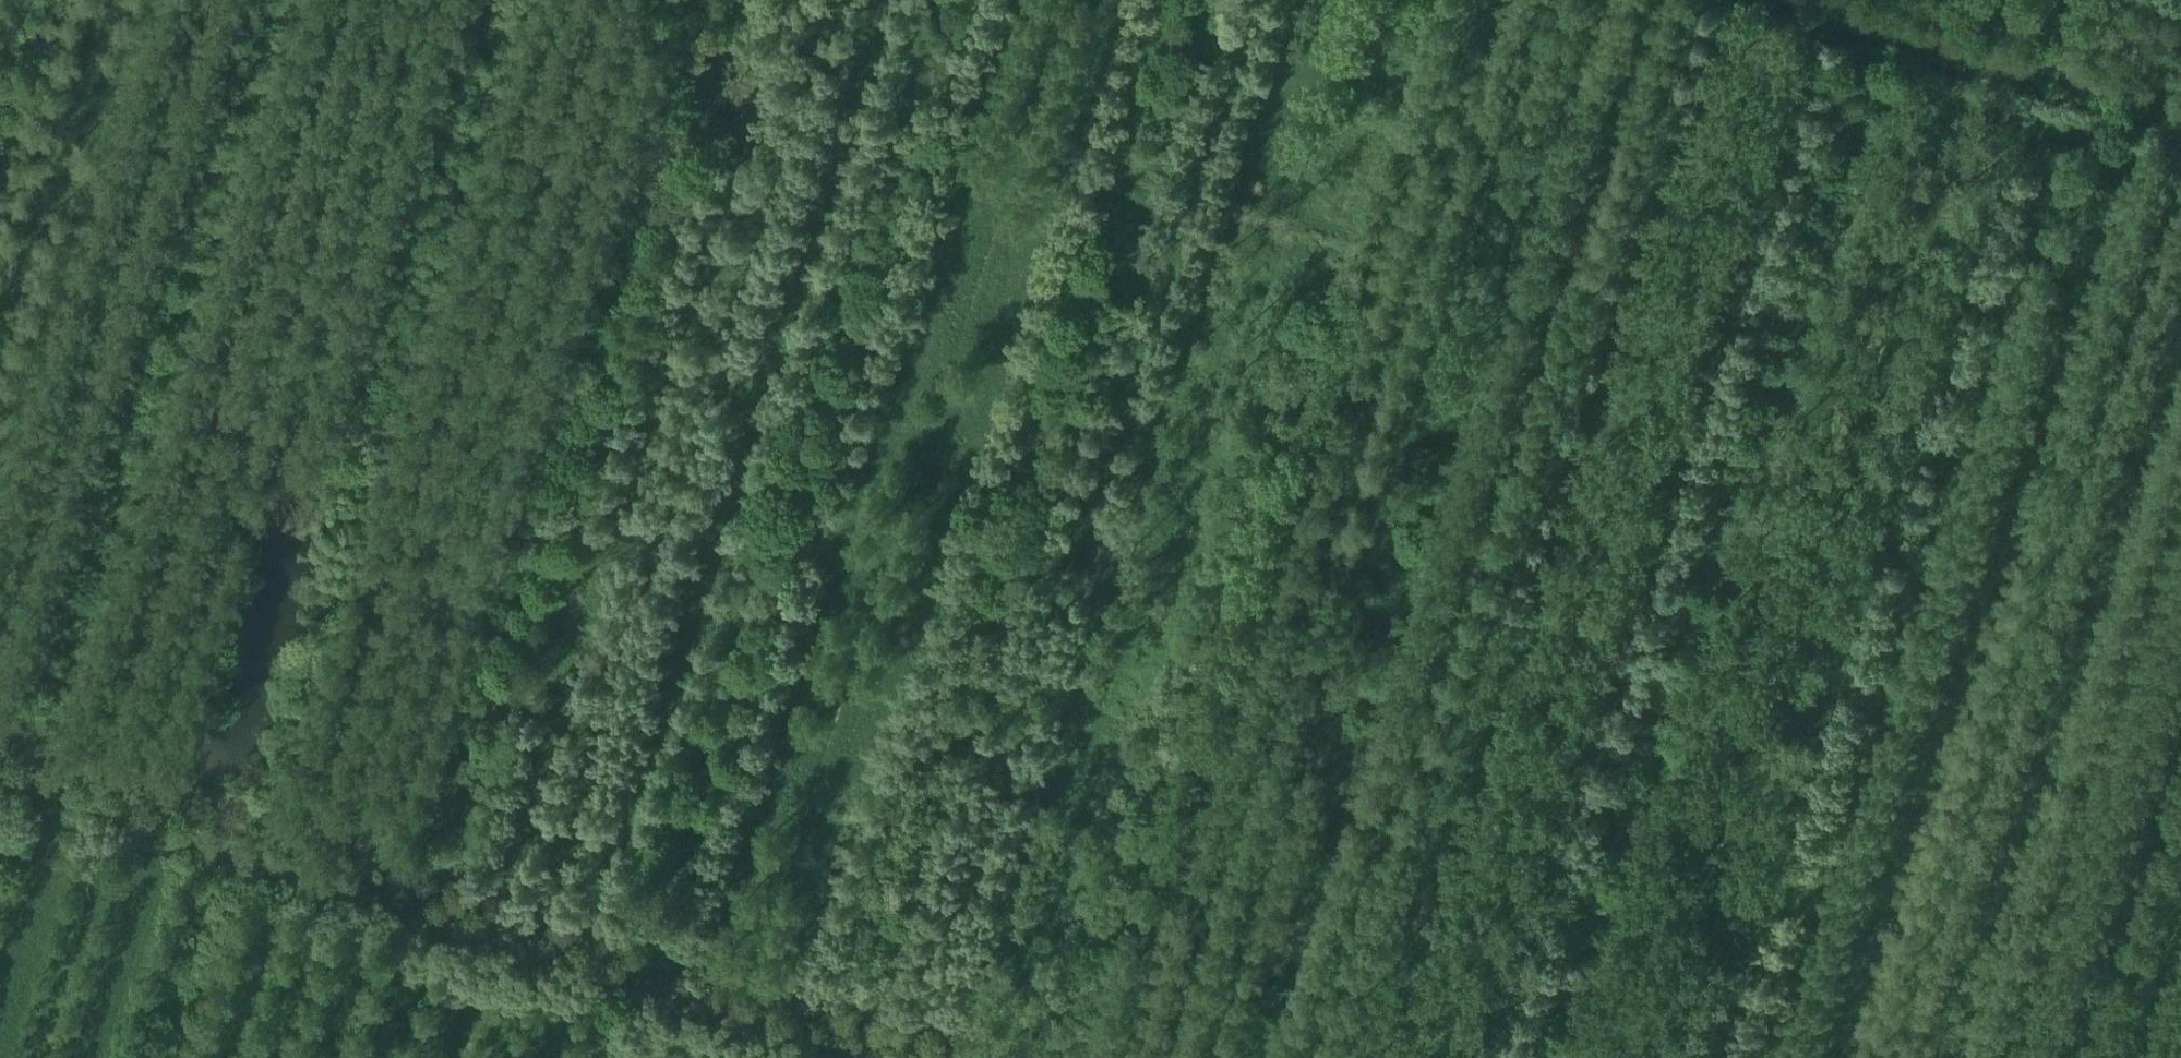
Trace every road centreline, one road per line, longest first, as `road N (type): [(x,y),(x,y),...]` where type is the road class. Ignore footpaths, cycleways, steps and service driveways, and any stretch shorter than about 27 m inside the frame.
road 1 (track): [(0,726),(1027,1057)]
road 2 (track): [(1976,0),(2180,67)]

